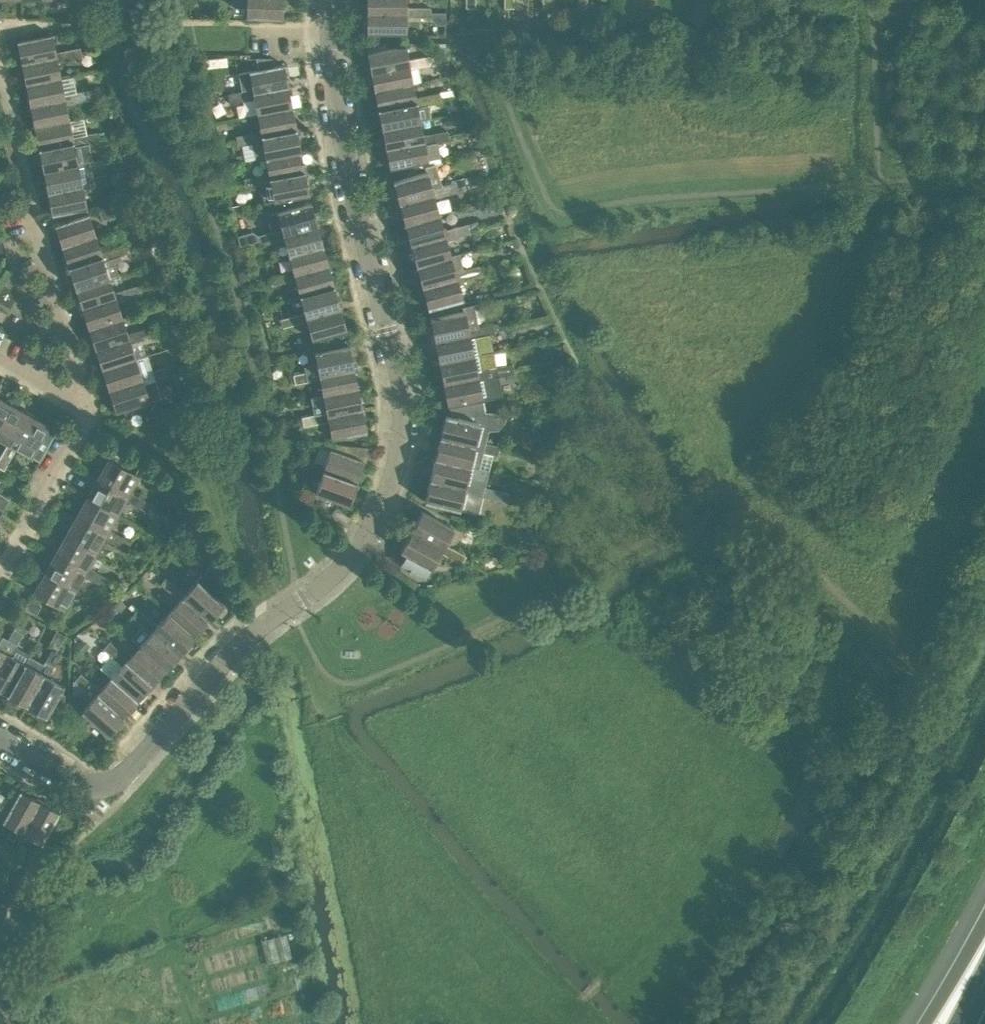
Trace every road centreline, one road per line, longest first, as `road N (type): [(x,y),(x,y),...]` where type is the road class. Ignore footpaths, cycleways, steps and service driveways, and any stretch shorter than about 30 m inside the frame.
road 1 (residential): [(327,0),(340,124),(397,372),(400,435),(385,499),(351,556),(257,627),(118,779),(86,786),(0,737)]
road 2 (residential): [(76,389),(0,74)]
road 3 (residential): [(0,568),(77,430),(76,389)]

